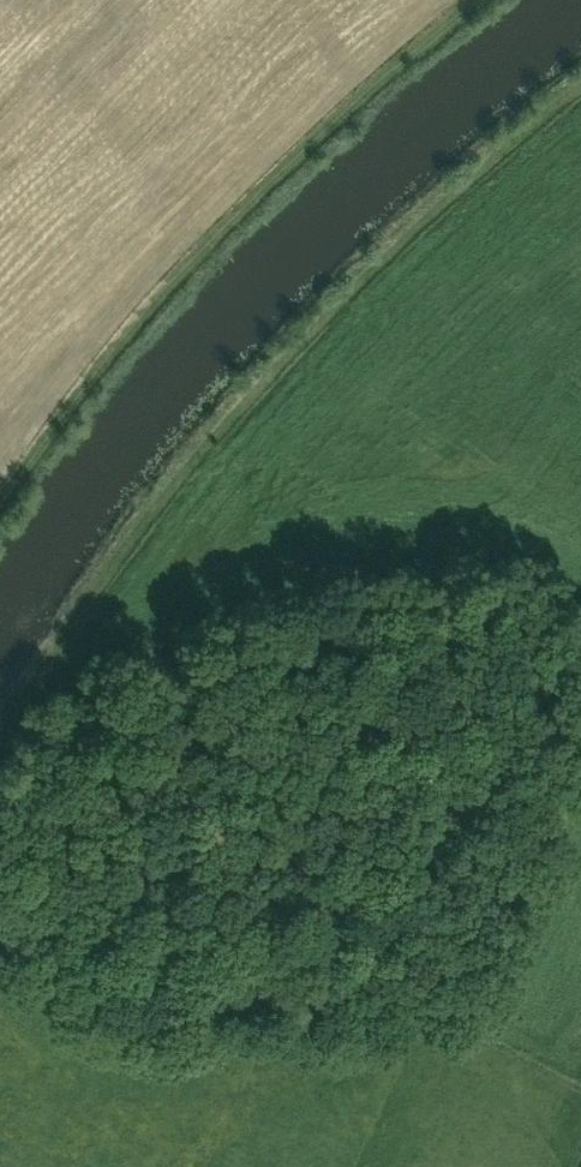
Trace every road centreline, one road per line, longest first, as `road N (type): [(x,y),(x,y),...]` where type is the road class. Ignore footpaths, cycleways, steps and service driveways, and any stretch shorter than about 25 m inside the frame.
road 1 (track): [(480,0),(325,128),(181,275),(87,382),(0,505)]

